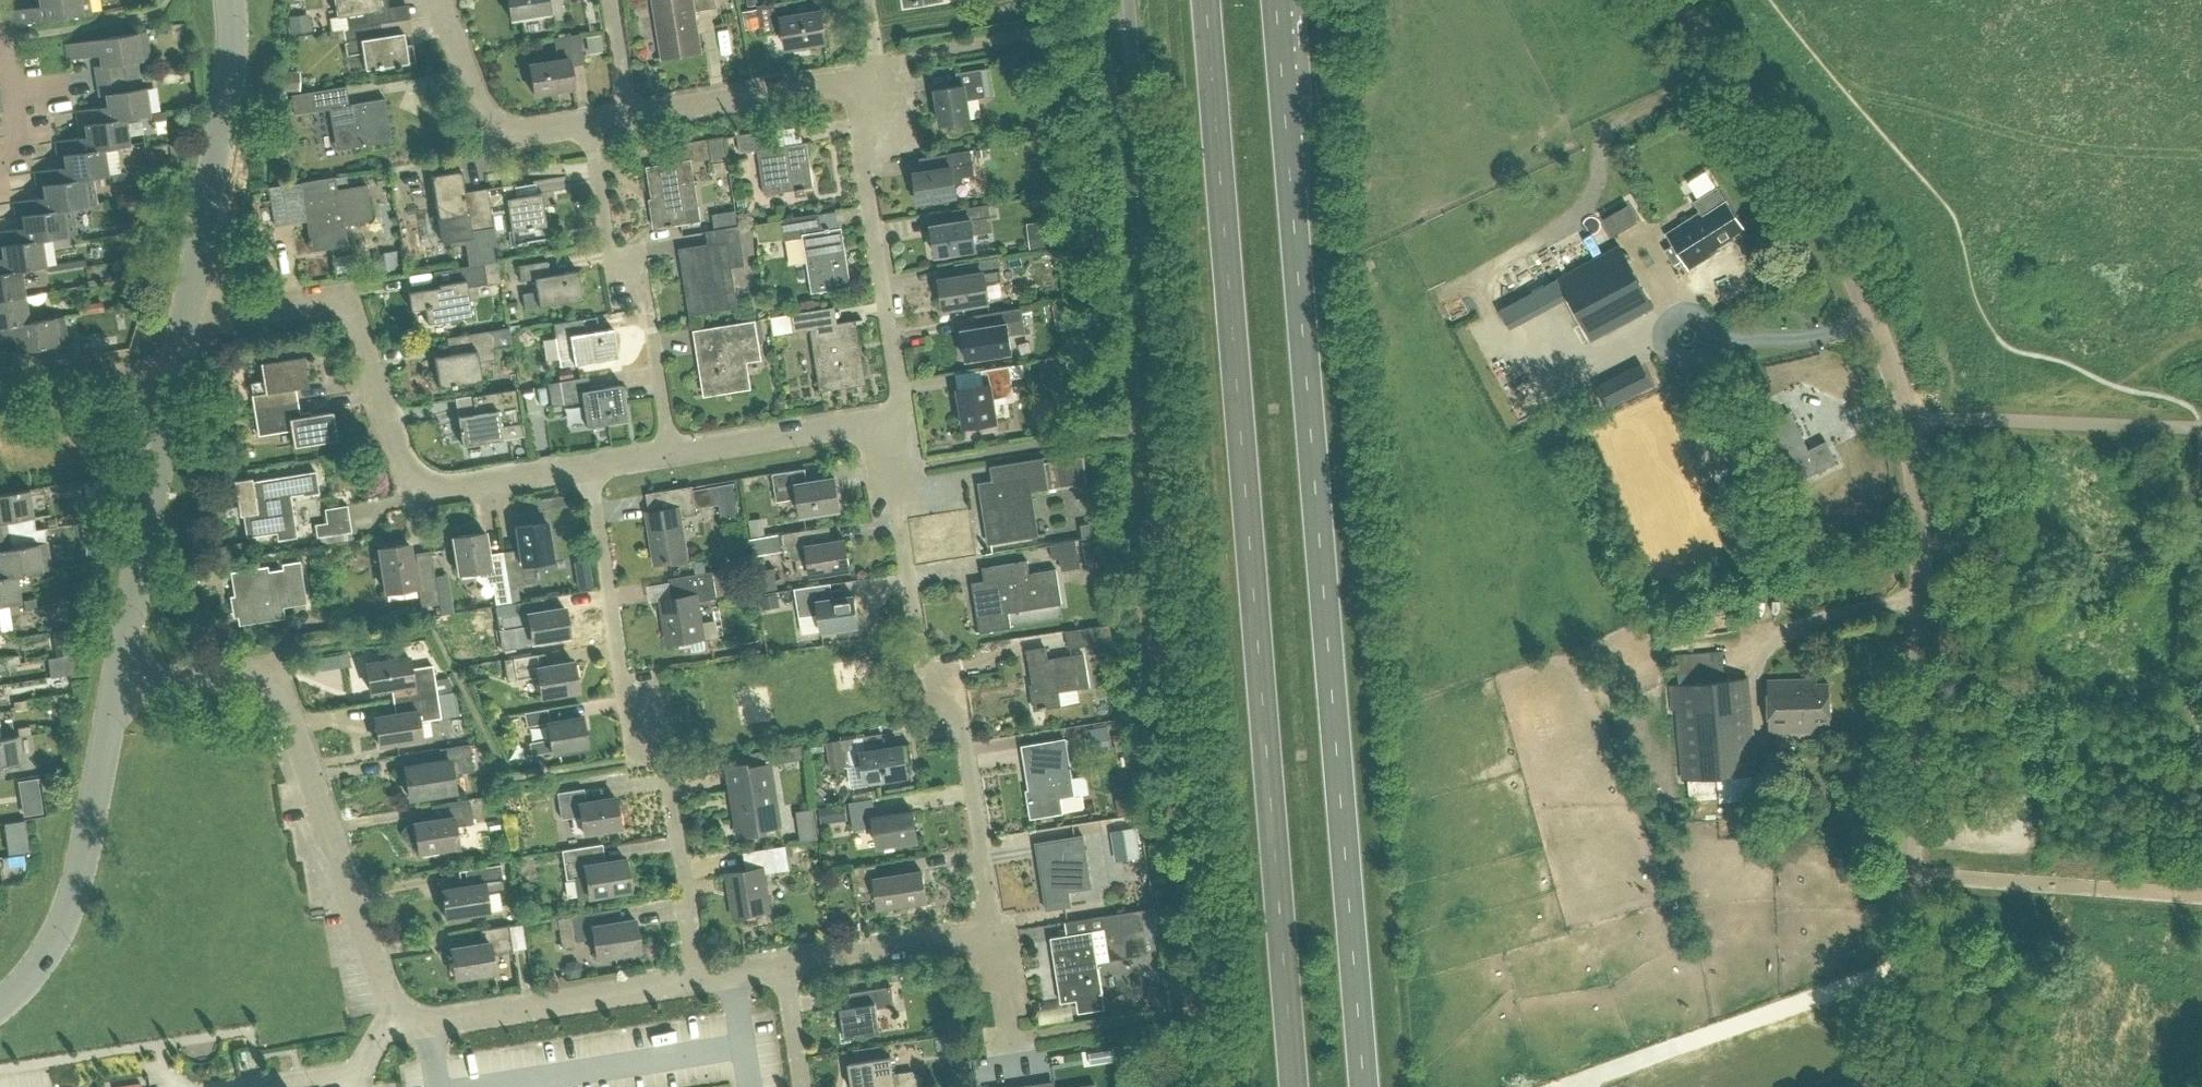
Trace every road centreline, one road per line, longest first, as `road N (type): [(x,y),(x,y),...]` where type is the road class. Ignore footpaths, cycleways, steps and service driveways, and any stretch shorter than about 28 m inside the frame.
road 1 (unclassified): [(1897,1086),(1922,628),(1911,435),(1880,324),(1676,0)]
road 2 (primary): [(1206,0),(1295,1086)]
road 3 (primary): [(1362,1086),(1276,0)]
road 4 (residential): [(701,979),(428,1025),(391,1009),(277,687),(250,675),(116,684)]
road 5 (residential): [(877,421),(921,652),(958,711),(992,933)]
road 6 (residential): [(701,979),(666,764),(620,667),(589,466)]
road 7 (residential): [(187,303),(247,311),(324,298),(354,316),(402,463),(419,481),(450,489),(589,466)]
road 8 (unclassified): [(187,303),(116,684)]
road 9 (residential): [(877,421),(902,416),(862,160),(872,81)]
road 10 (residential): [(672,453),(647,298),(609,242),(590,122)]
road 11 (unclassified): [(116,684),(74,895),(22,984),(0,999)]
road 12 (unclassified): [(227,0),(187,303)]
road 13 (residential): [(628,116),(872,81)]
road 14 (residential): [(590,122),(511,135),(479,113),(438,0)]
road 15 (residential): [(992,933),(784,967)]
road 16 (residential): [(672,453),(877,421)]
road 17 (residential): [(804,1086),(784,967)]

